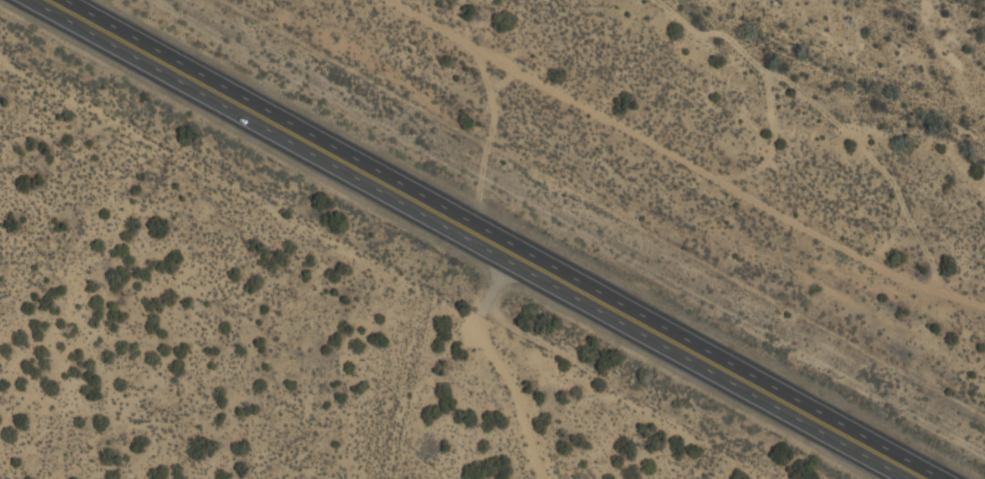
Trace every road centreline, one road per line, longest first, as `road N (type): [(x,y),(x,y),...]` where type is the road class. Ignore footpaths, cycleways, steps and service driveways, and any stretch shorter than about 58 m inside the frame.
road 1 (trunk): [(23,0),(899,478)]
road 2 (trunk): [(937,478),(63,0)]
road 3 (track): [(510,266),(485,315),(485,338),(517,391),(547,478)]

